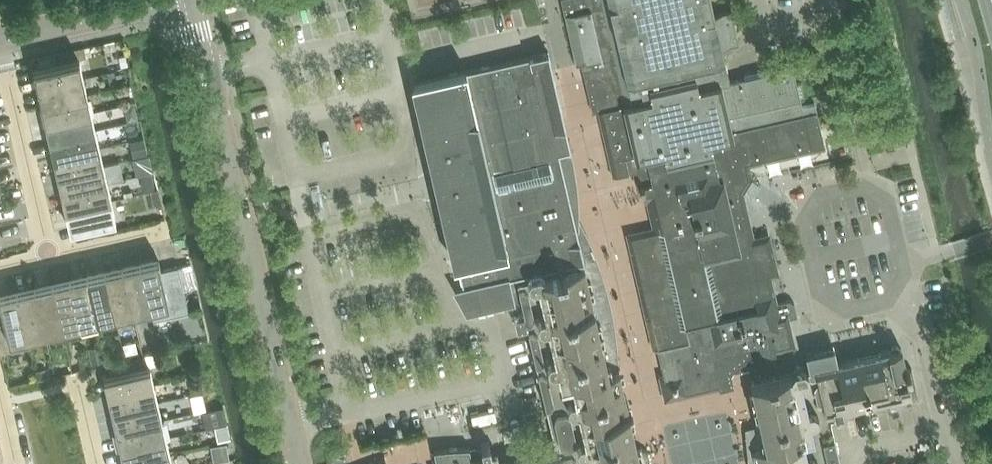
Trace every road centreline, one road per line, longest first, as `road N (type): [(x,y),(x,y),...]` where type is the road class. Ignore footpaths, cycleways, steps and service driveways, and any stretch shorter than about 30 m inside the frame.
road 1 (tertiary): [(297,463),(193,0)]
road 2 (residential): [(50,256),(1,40)]
road 3 (tertiary): [(1,40),(184,0)]

